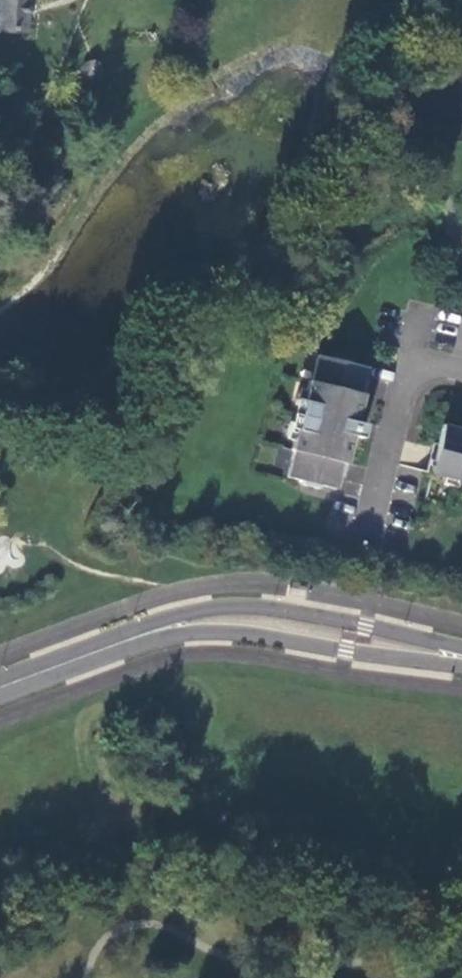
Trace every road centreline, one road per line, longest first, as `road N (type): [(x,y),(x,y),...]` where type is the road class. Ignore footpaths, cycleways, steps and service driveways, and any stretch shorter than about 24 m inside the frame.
road 1 (tertiary): [(461,658),(219,623),(171,630),(0,690)]
road 2 (residential): [(461,371),(424,368),(407,384),(374,514),(380,535)]

